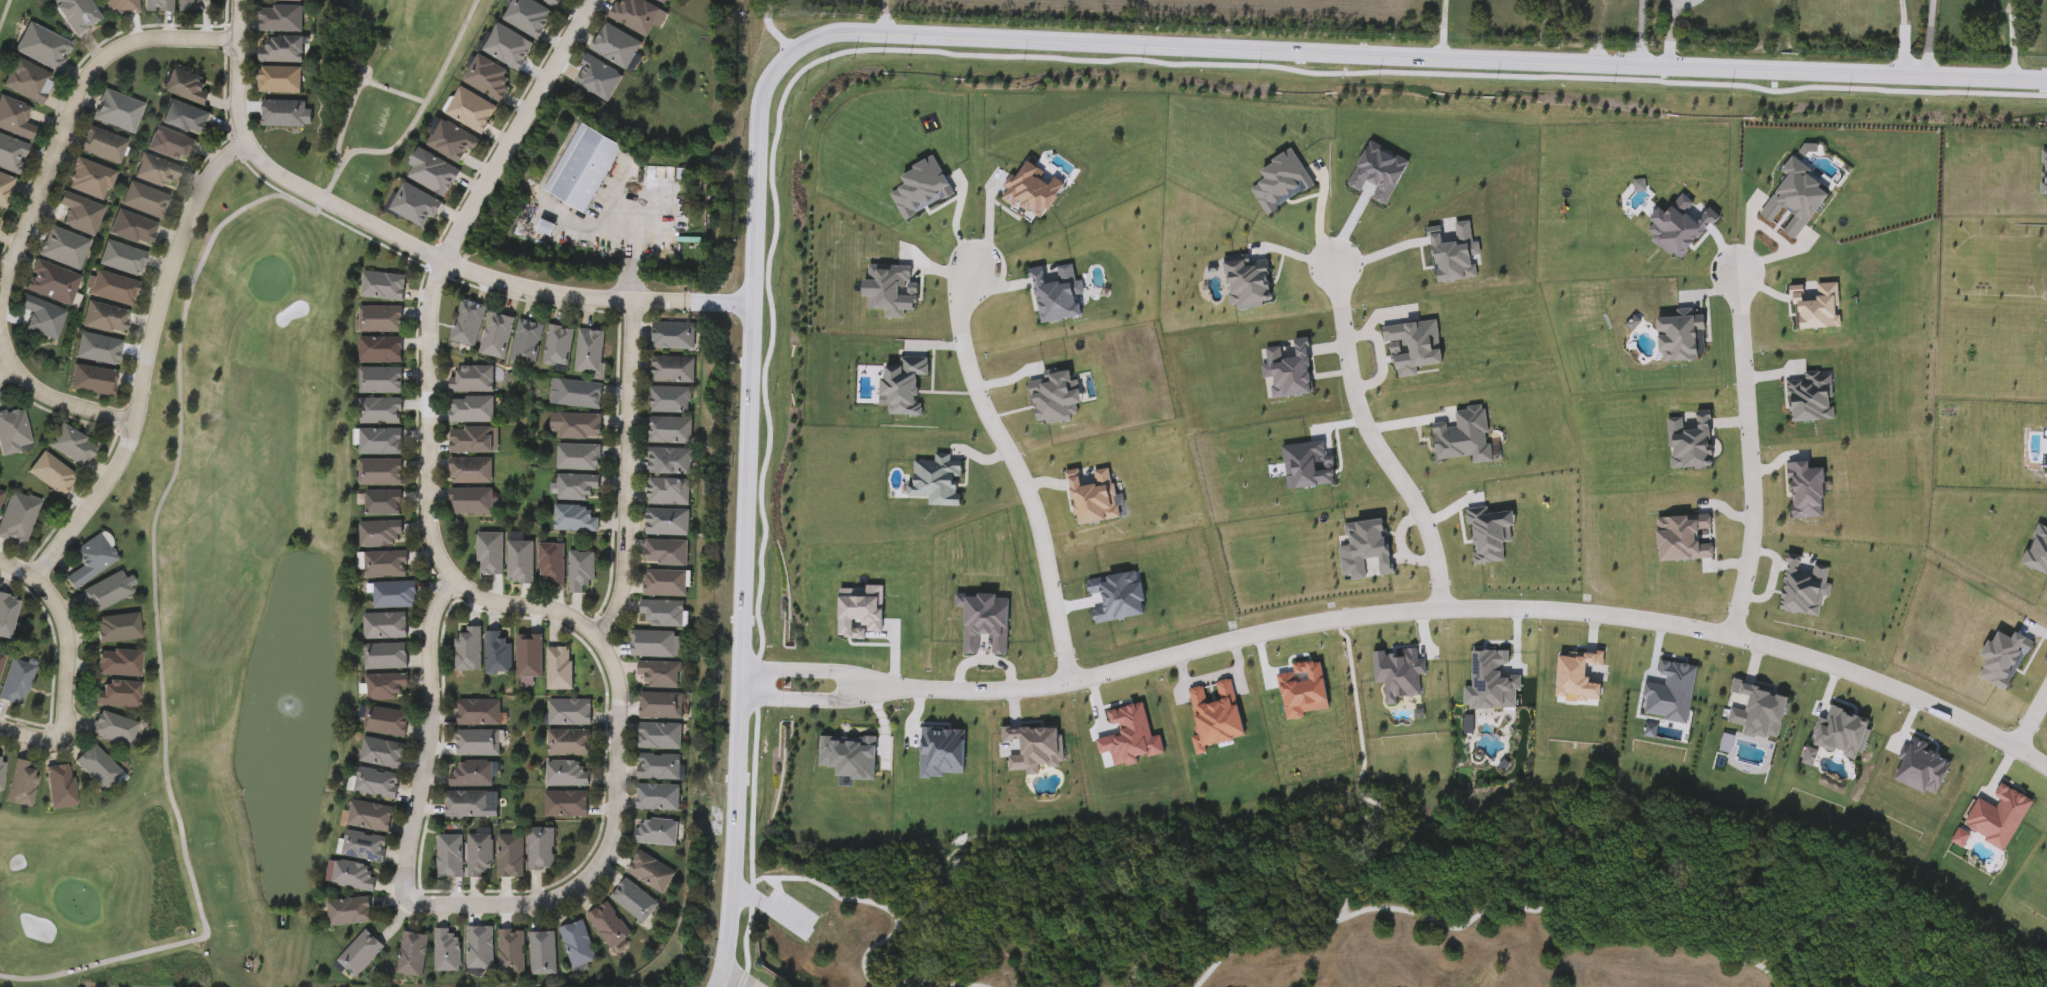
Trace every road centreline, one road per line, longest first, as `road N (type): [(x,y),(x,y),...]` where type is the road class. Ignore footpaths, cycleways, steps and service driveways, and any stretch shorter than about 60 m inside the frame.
road 1 (tertiary): [(2046,71),(882,31),(843,32),(791,56),(769,77),(755,118),(736,800),(728,948),(713,986)]
road 2 (residential): [(2046,767),(1920,696),(1830,666),(1660,623),(1576,614),(1381,613),(1269,632),(1084,681),(879,689)]
road 3 (residential): [(443,261),(432,298),(432,522),(451,579),(516,604),(571,612),(593,628),(619,691),(611,825),(599,860),(568,890),(532,904),(406,904)]
road 4 (residential): [(239,0),(242,127),(273,172),(443,261),(516,285),(583,297),(754,303)]
road 5 (residential): [(238,39),(131,33),(94,63),(49,159),(1,299),(6,346),(29,380),(128,417)]
road 6 (residential): [(36,569),(110,468),(204,175),(247,142)]
road 7 (residential): [(975,262),(960,289),(971,385),(1026,479),(1069,683)]
road 8 (residential): [(1337,255),(1358,410),(1423,520),(1440,612)]
road 9 (residential): [(1735,268),(1755,531),(1730,638)]
road 10 (residential): [(633,300),(628,567),(593,628)]
road 11 (residential): [(451,579),(435,598),(428,738),(406,904)]
road 12 (residential): [(592,0),(443,261)]
road 13 (residential): [(0,719),(51,734),(63,725),(65,613),(36,569)]
road 14 (residential): [(879,689),(834,671),(740,669)]
road 15 (residential): [(739,700),(835,701),(879,689)]

